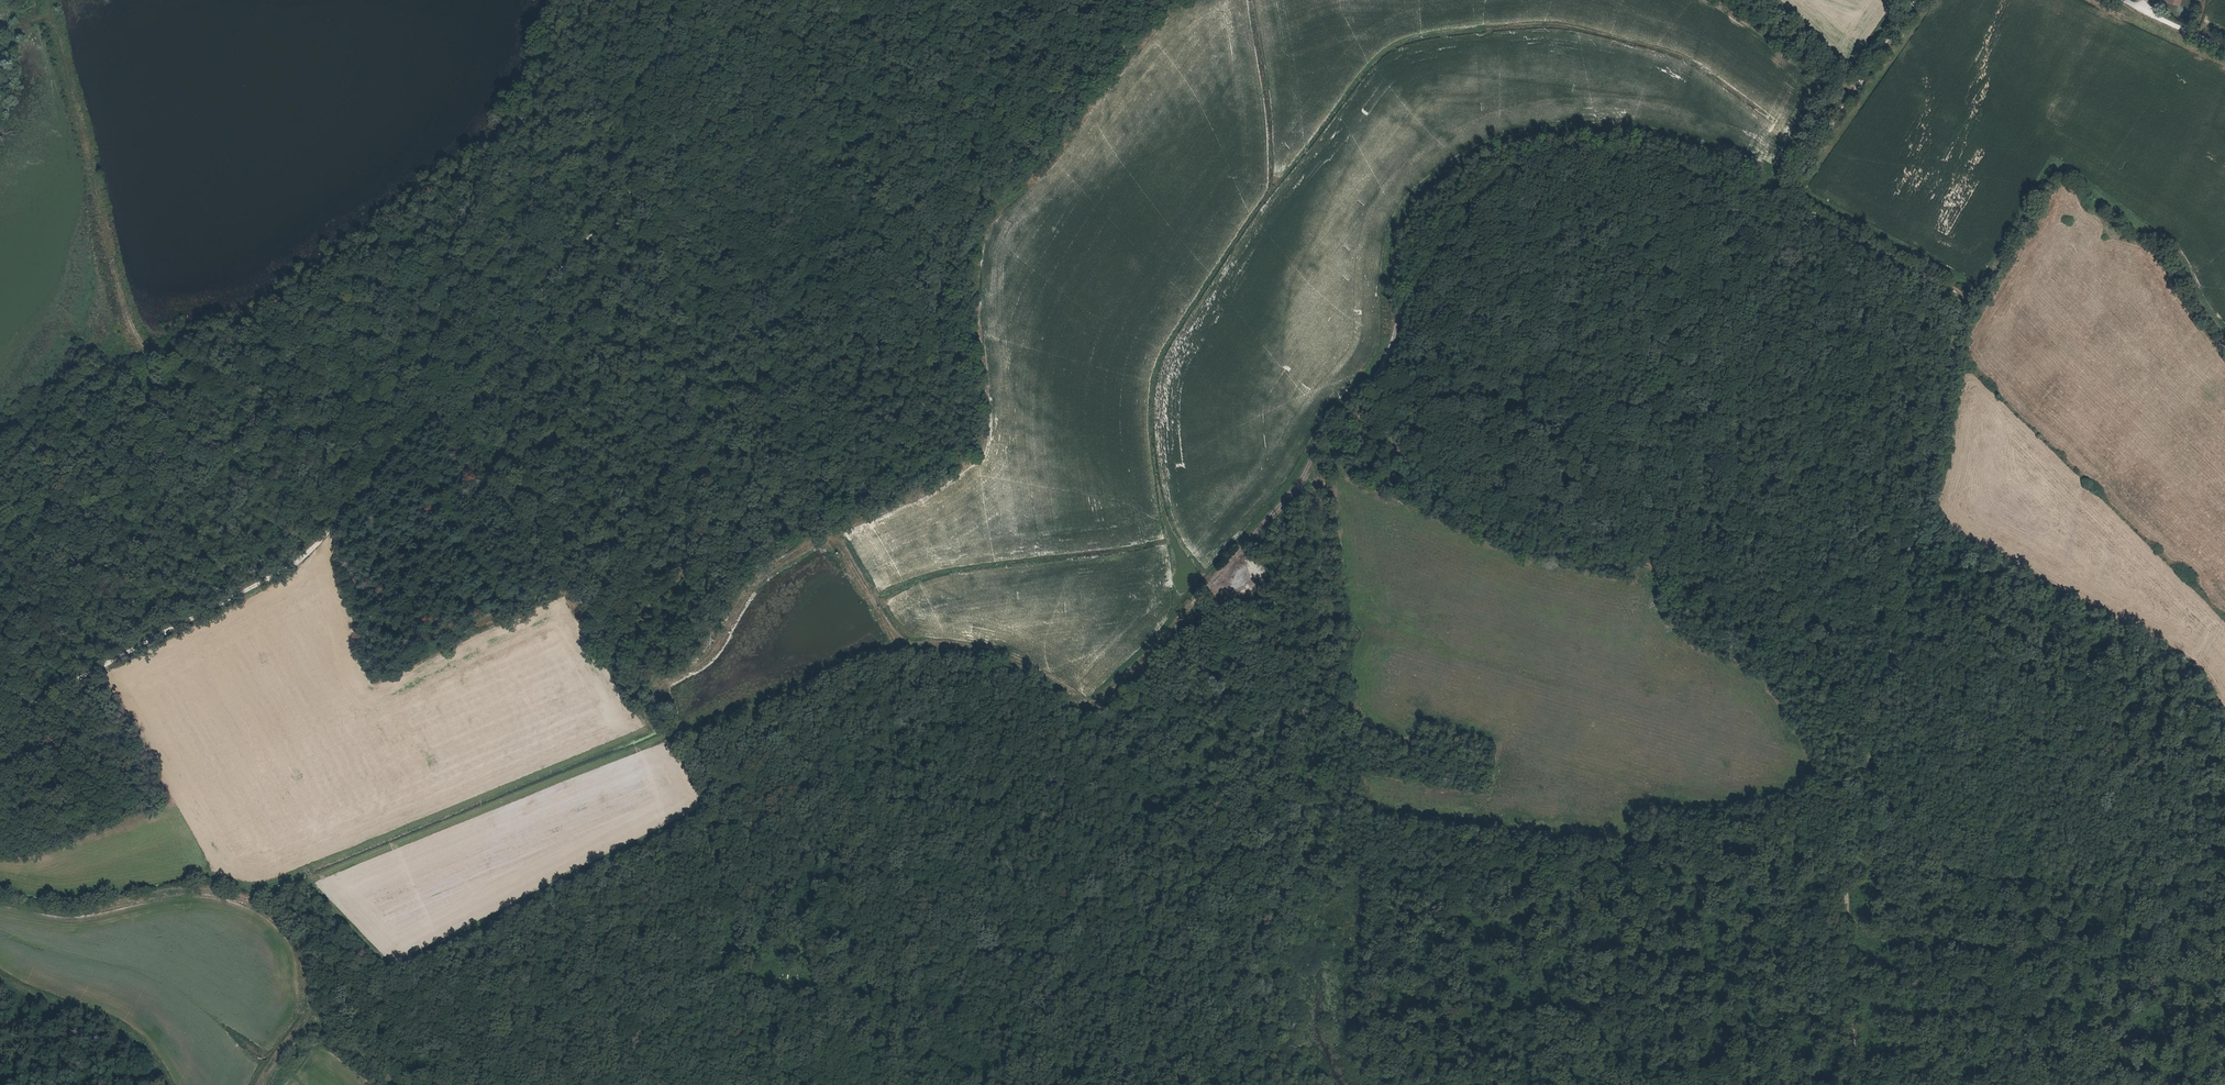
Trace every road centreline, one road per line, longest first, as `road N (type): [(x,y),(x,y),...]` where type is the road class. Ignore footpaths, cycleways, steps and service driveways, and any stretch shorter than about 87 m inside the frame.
road 1 (track): [(1917,0),(1791,191),(1804,212),(1961,305),(1847,826),(1857,1084)]
road 2 (track): [(811,0),(301,559),(0,719)]
road 3 (track): [(1791,191),(1745,193),(1620,154),(1535,160),(1463,224),(1391,339)]

